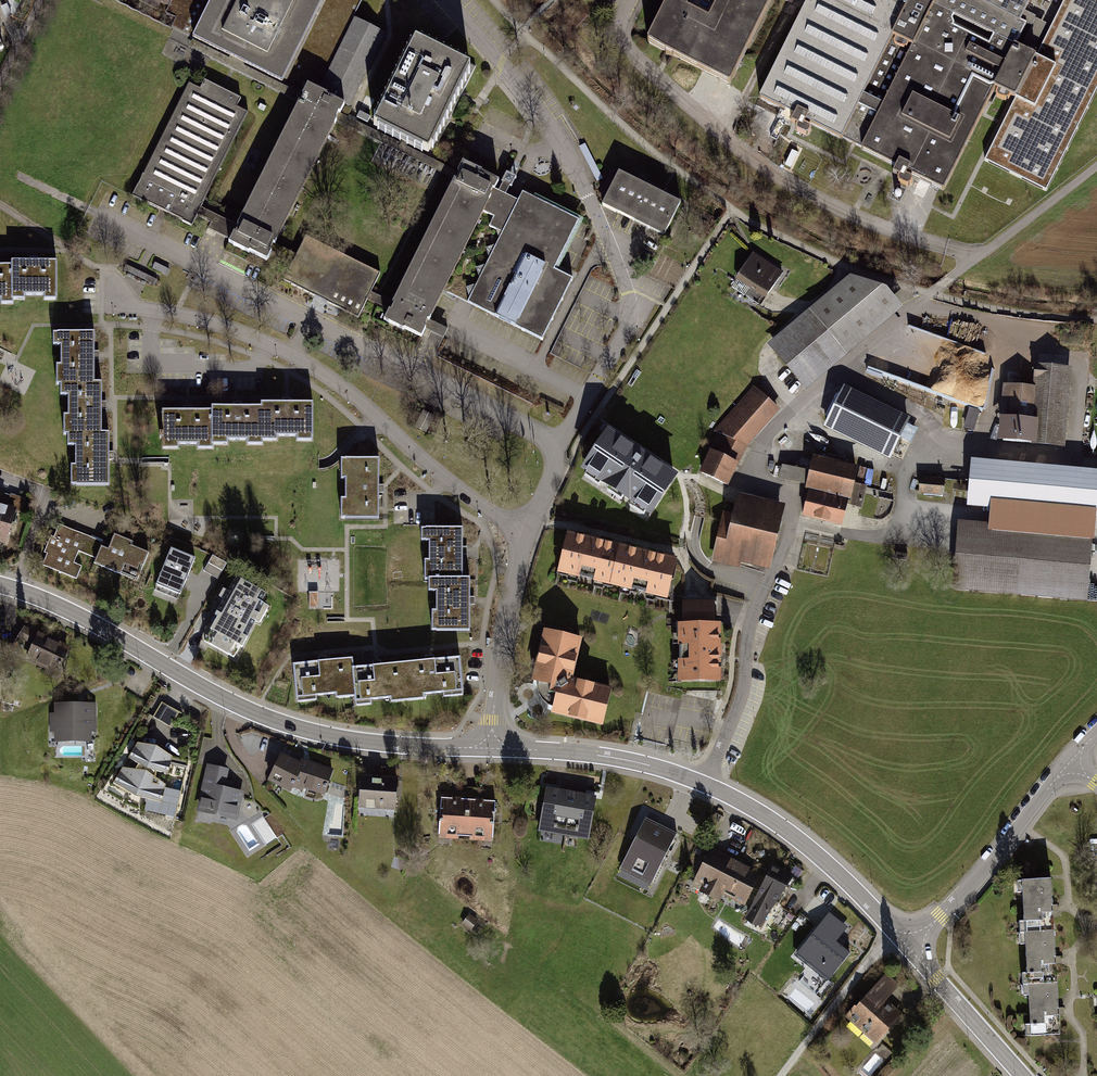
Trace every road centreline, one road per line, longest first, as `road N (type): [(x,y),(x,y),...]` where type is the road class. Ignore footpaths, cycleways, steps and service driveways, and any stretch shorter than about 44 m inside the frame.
road 1 (unclassified): [(0,584),(289,724),(385,743),(492,748)]
road 2 (residential): [(292,355),(528,537),(503,629),(492,748)]
road 3 (unclassified): [(492,748),(602,754),(725,792),(828,861),(910,947)]
road 4 (track): [(731,209),(623,127),(523,32)]
road 5 (residential): [(1071,763),(988,866),(910,947)]
road 6 (track): [(781,1075),(896,933)]
road 7 (residential): [(118,304),(188,315),(292,355)]
road 8 (track): [(1096,166),(958,273)]
road 9 (unclassified): [(910,947),(1025,1075)]

